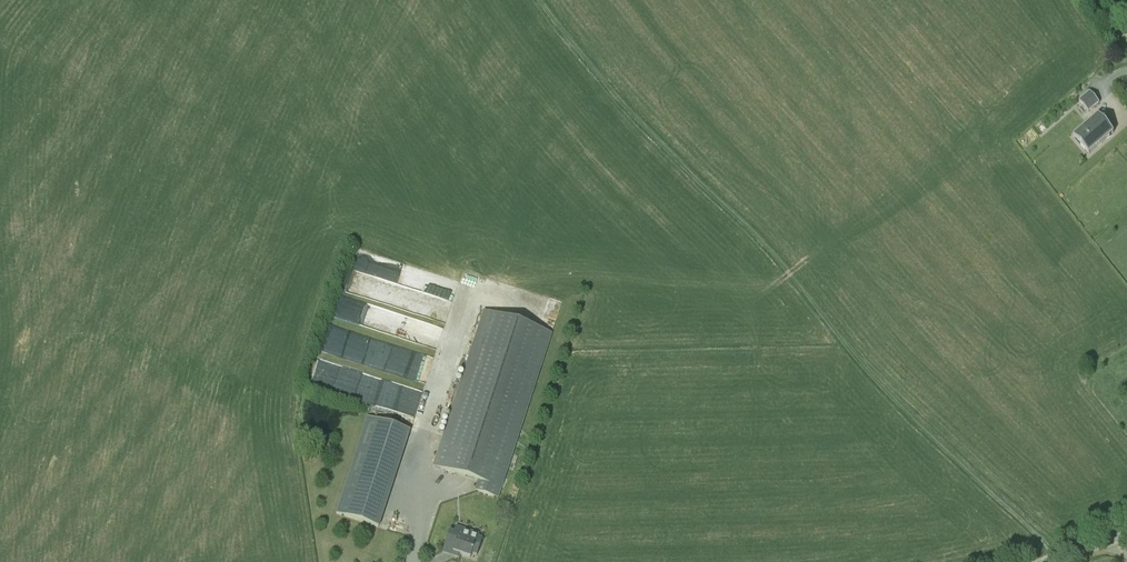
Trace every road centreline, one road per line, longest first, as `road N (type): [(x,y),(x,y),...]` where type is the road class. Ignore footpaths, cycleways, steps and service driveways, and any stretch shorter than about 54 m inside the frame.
road 1 (track): [(539,0),(621,101),(768,248),(872,378),(1055,559)]

